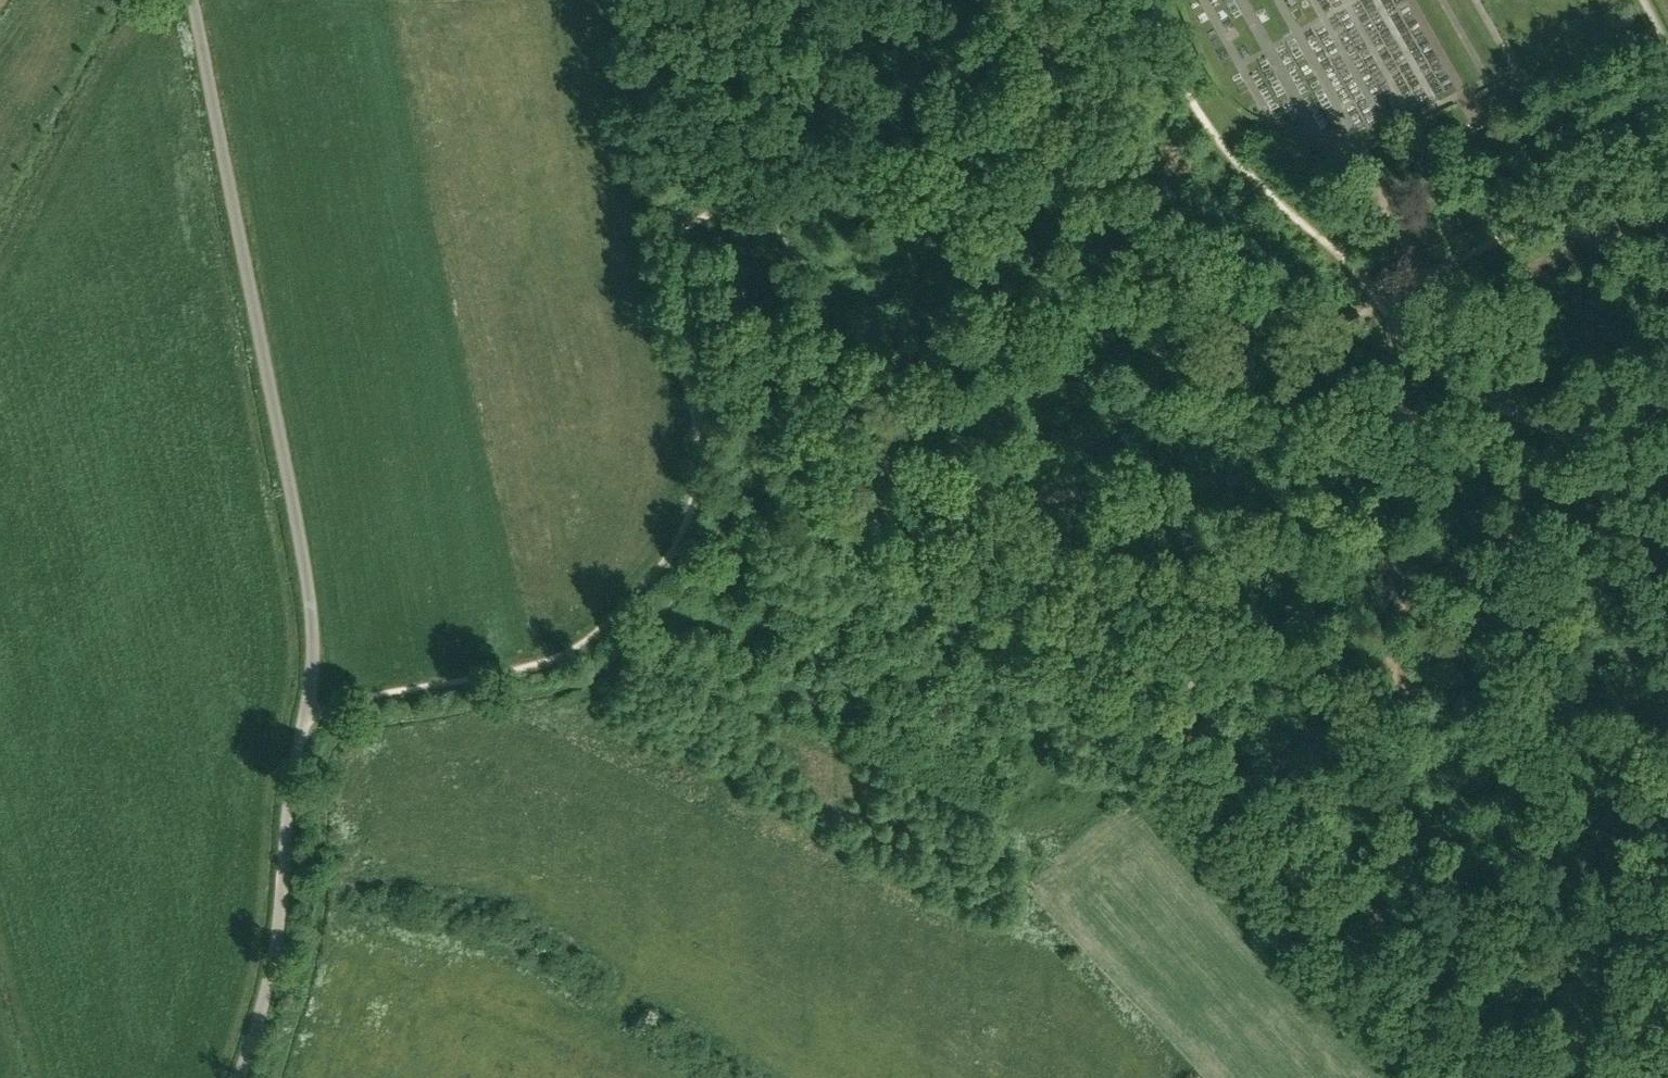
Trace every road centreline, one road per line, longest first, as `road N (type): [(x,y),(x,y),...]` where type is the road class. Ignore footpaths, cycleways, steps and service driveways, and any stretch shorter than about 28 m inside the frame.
road 1 (unclassified): [(239,1077),(274,965),(312,614),(191,0)]

